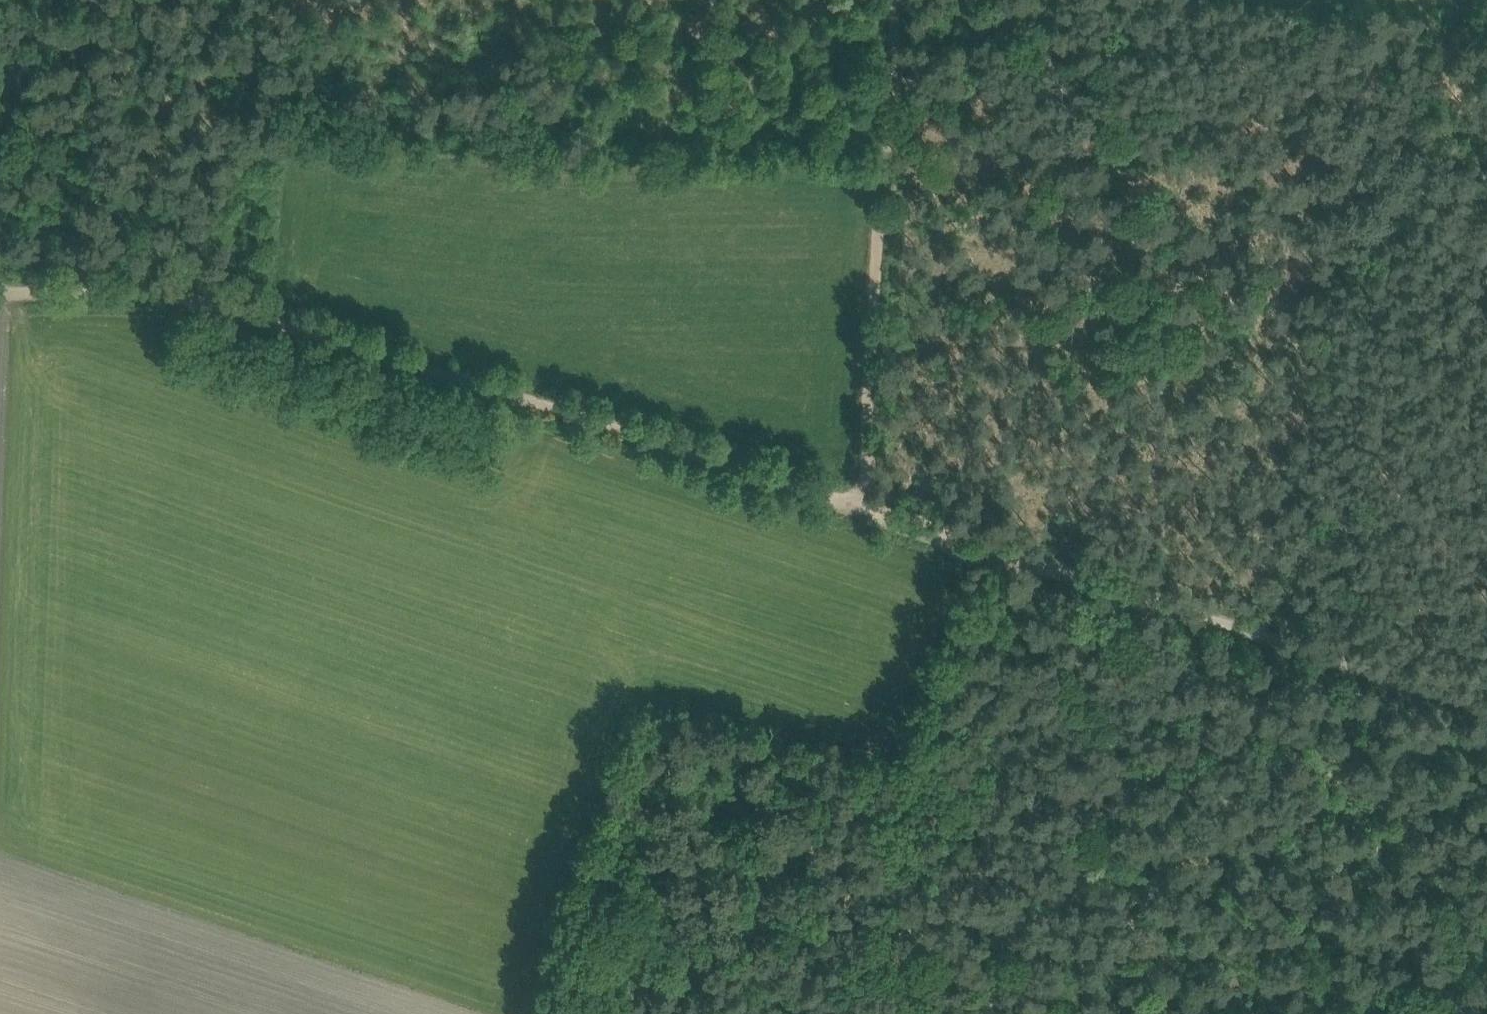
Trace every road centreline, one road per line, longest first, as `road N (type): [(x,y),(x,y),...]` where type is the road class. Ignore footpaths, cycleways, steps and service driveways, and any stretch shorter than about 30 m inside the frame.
road 1 (track): [(861,502),(273,321),(173,298),(0,297)]
road 2 (track): [(1475,697),(861,502)]
road 3 (track): [(861,502),(886,0)]

